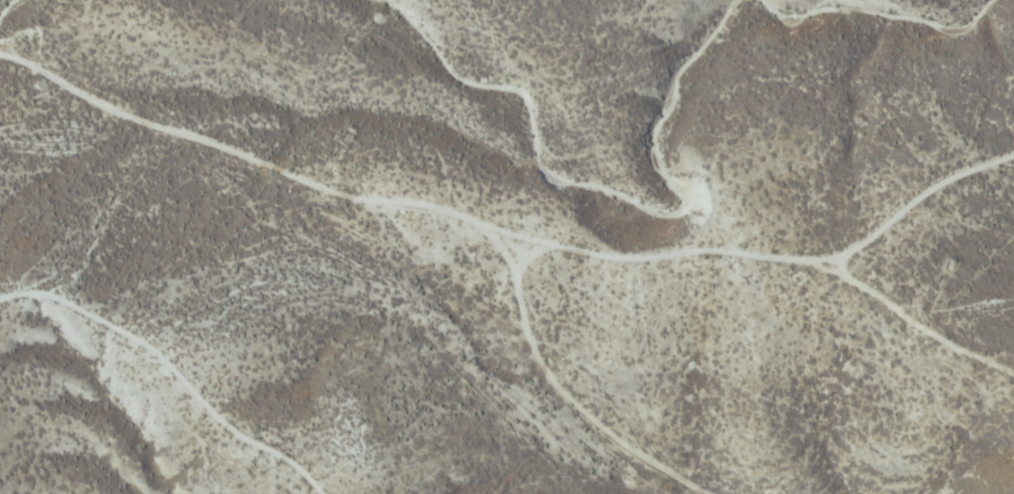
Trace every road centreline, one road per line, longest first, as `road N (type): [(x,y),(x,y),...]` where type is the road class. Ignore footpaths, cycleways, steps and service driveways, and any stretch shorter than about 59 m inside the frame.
road 1 (track): [(1013,156),(946,182),(831,261),(704,249),(616,256),(560,245),(515,272),(523,331),(551,383),(624,447),(700,493)]

